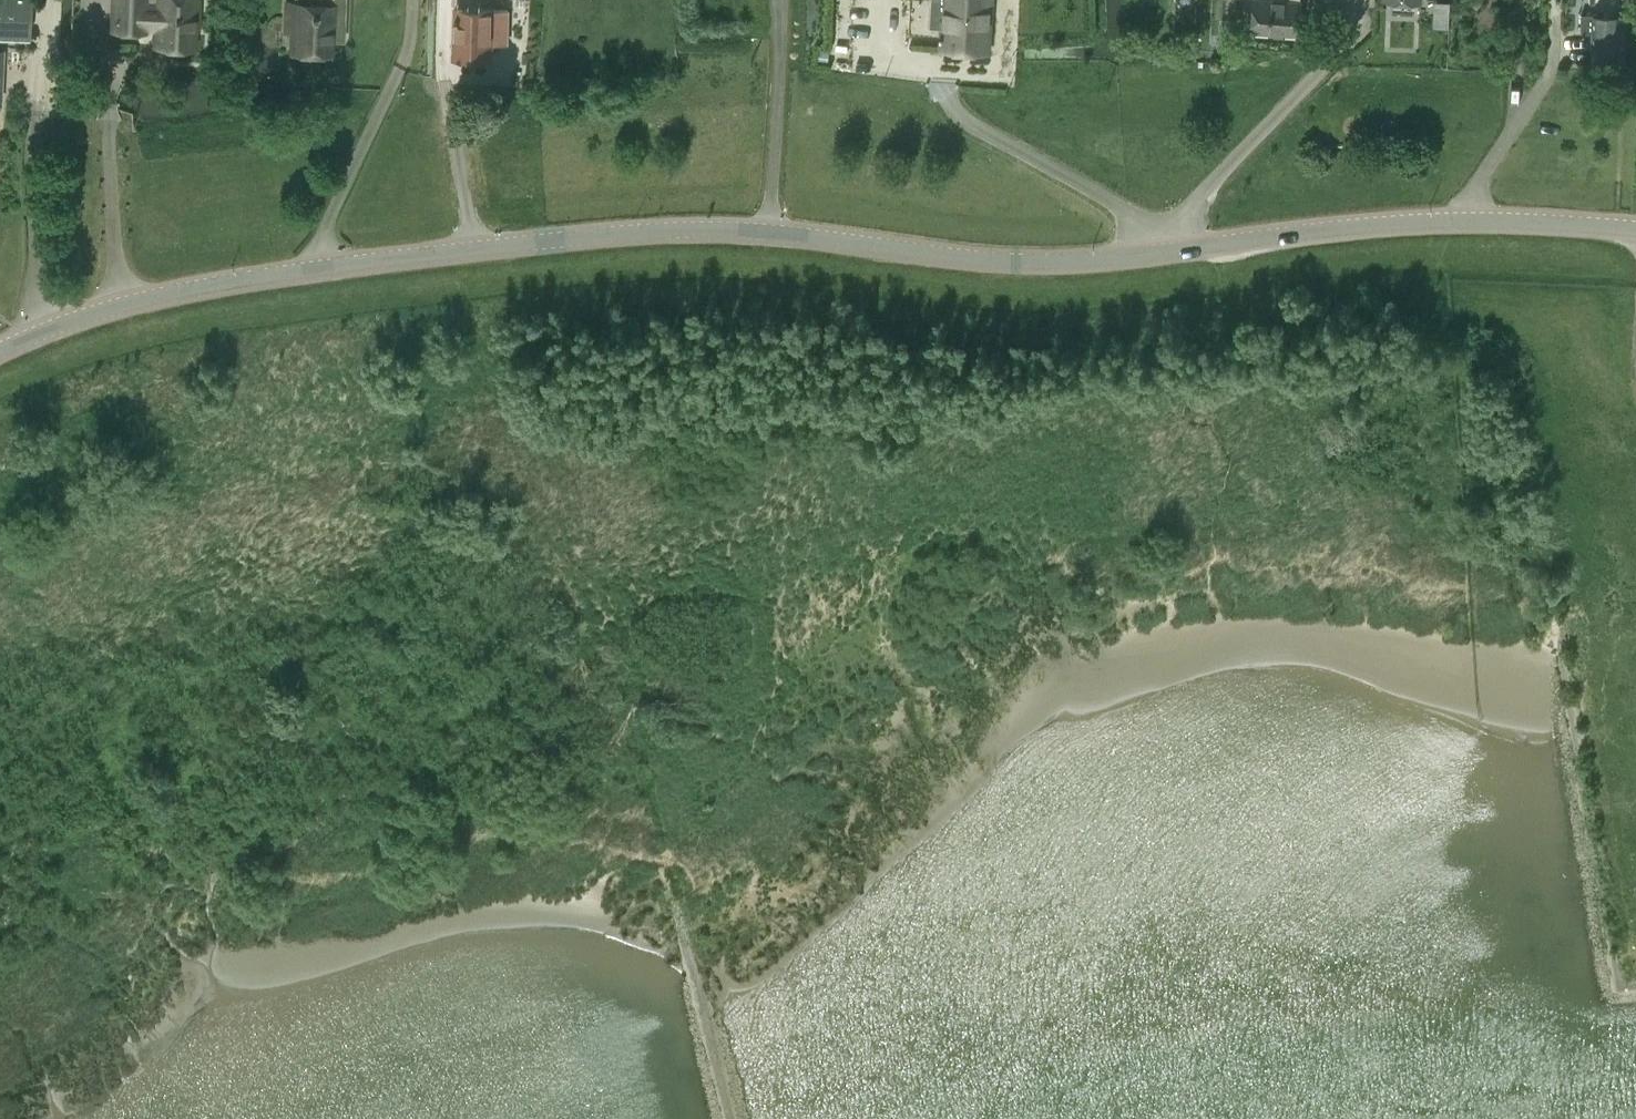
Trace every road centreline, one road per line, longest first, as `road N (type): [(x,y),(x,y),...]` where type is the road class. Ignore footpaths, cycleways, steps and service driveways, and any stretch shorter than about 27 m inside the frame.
road 1 (tertiary): [(0,348),(151,294),(619,233),(764,231),(1017,261),(1161,254),(1394,220),(1635,226)]

